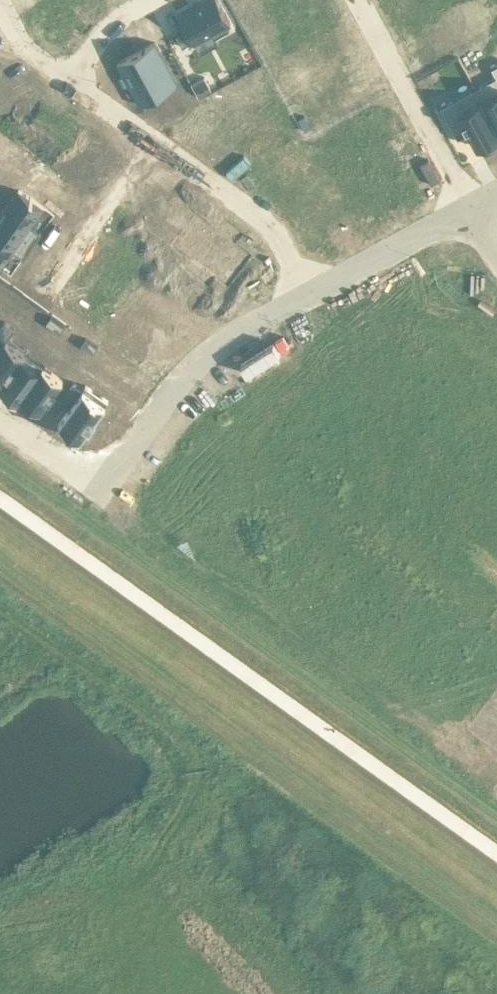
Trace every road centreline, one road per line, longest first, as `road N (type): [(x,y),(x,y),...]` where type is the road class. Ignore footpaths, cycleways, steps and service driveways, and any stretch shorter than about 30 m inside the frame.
road 1 (residential): [(0,417),(98,488),(172,382),(239,327),(308,290)]
road 2 (residential): [(308,290),(274,227),(73,84)]
road 3 (residential): [(357,0),(470,209)]
road 4 (residential): [(308,290),(470,209)]

